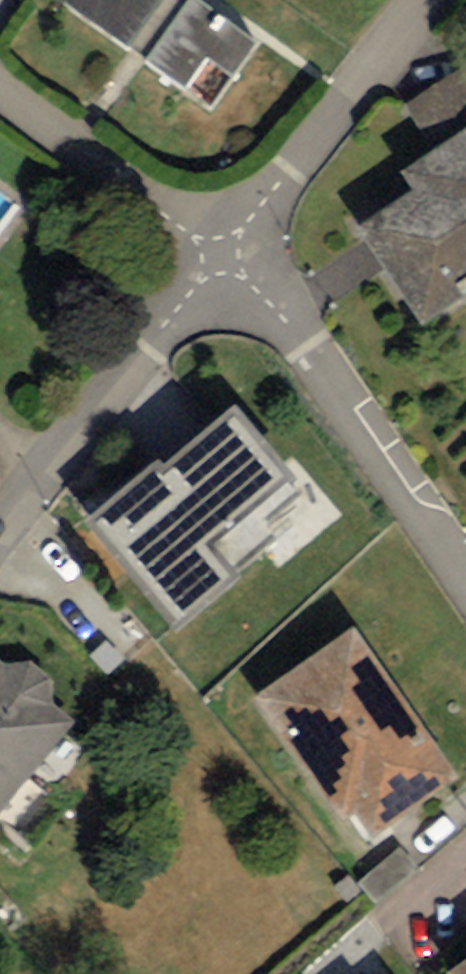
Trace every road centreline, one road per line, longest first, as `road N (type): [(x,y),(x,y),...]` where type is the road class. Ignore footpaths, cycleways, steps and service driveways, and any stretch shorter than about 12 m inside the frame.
road 1 (residential): [(465,570),(304,346),(219,257)]
road 2 (residential): [(0,532),(219,257)]
road 3 (unclassified): [(219,257),(428,0)]
road 4 (residential): [(219,257),(0,90)]

